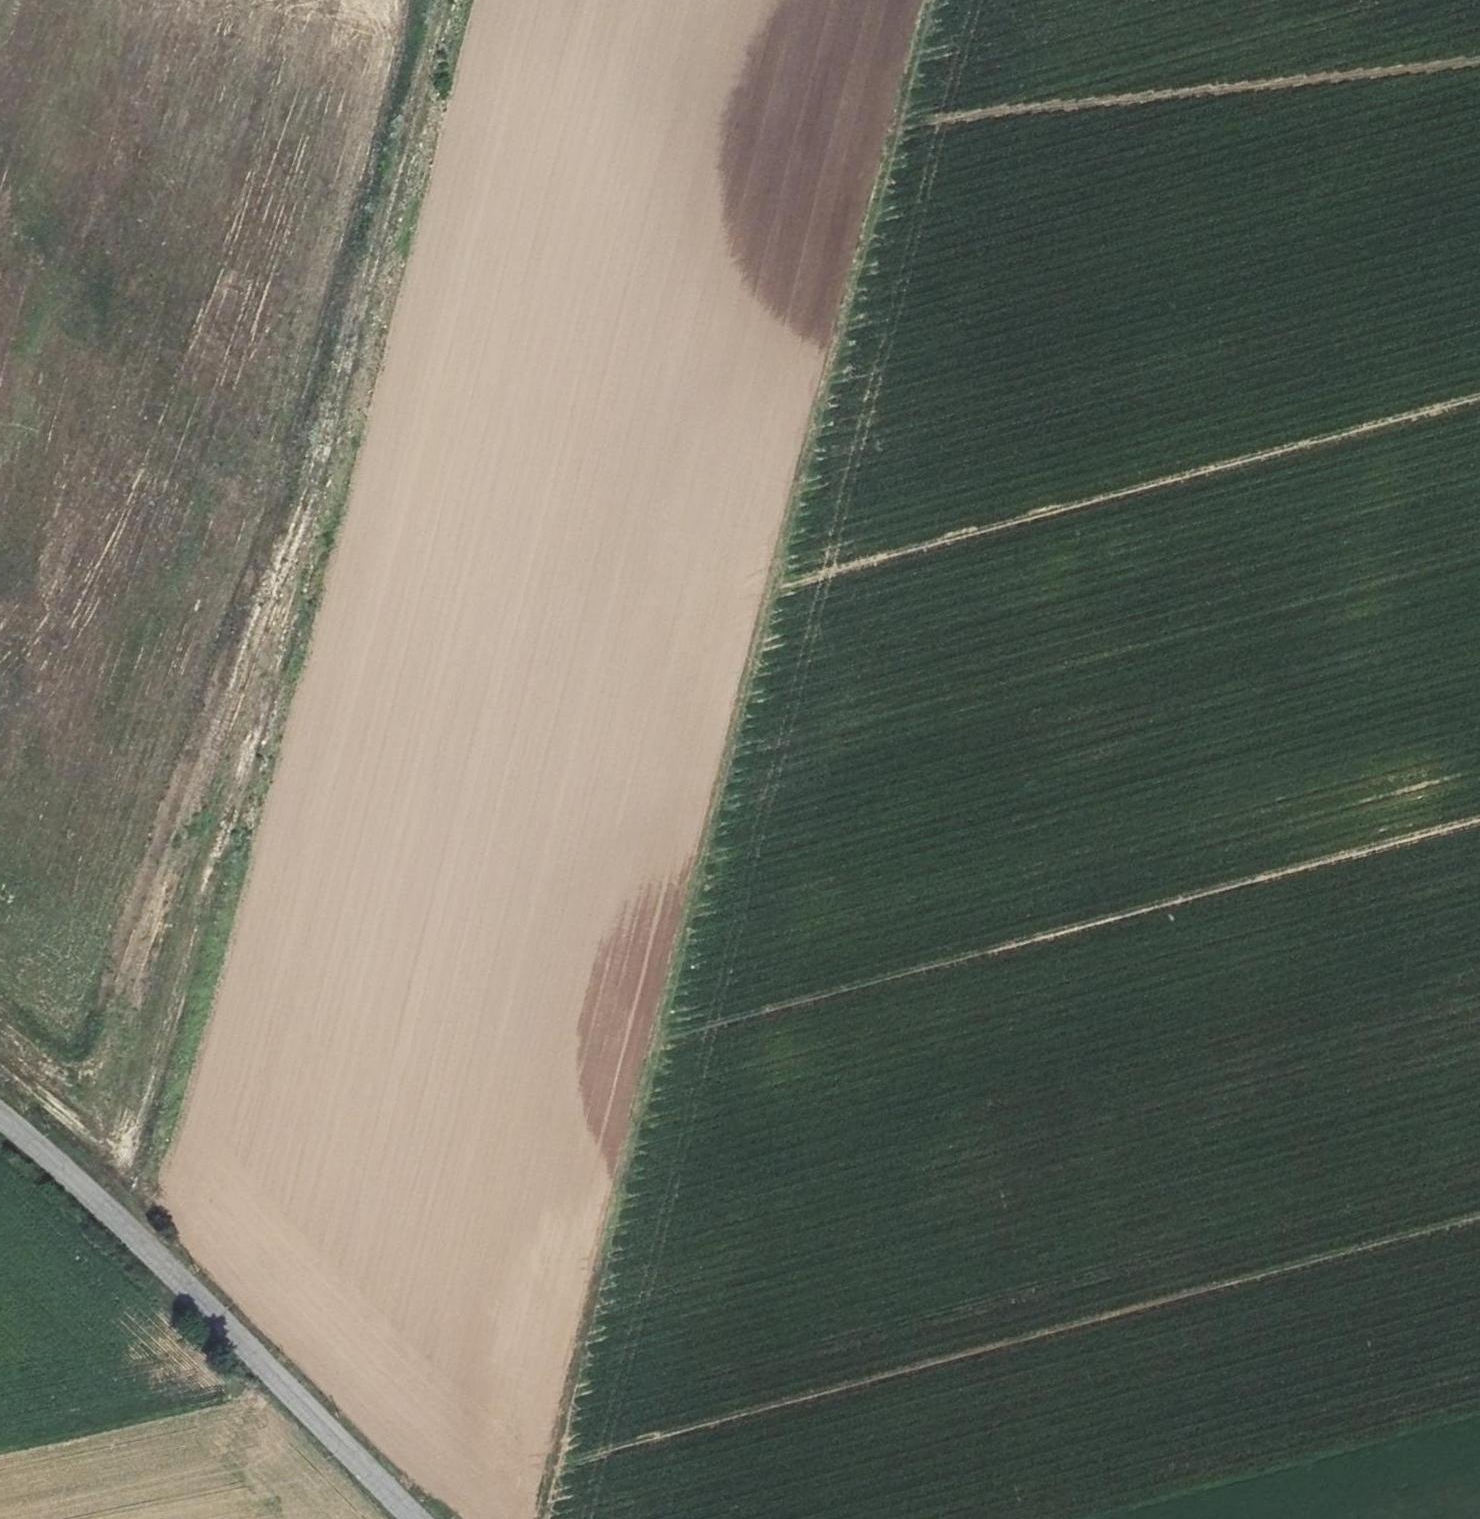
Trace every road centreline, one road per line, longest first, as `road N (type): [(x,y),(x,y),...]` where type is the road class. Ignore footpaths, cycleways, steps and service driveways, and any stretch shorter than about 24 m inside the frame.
road 1 (unclassified): [(414,1518),(192,1281),(0,1121)]

